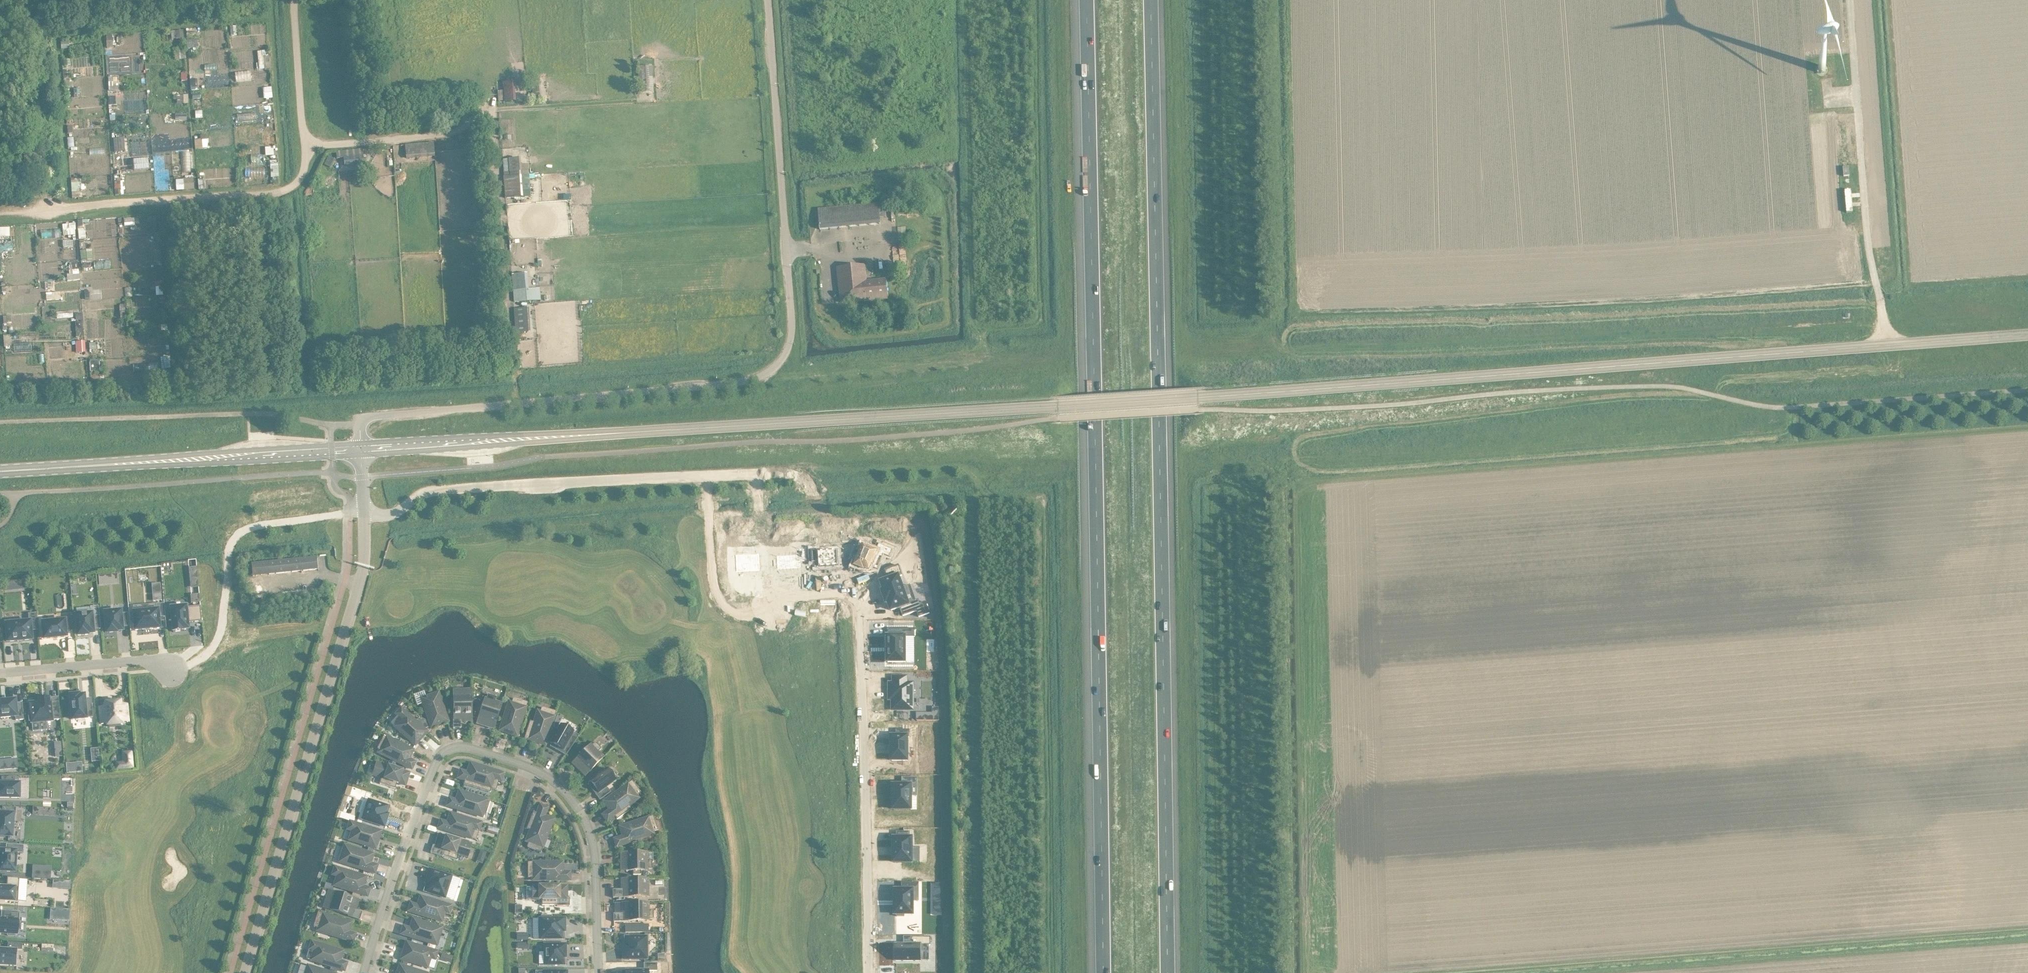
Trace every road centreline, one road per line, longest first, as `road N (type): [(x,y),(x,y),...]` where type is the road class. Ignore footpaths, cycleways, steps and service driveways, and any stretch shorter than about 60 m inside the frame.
road 1 (residential): [(867,972),(854,598),(787,596),(771,609),(752,611),(725,601),(713,584),(706,474),(435,489),(388,514),(364,512)]
road 2 (motorway): [(1167,972),(1149,0)]
road 3 (motorway): [(1086,0),(1104,972)]
road 4 (tertiary): [(2027,333),(1194,397)]
road 5 (unclassified): [(360,447),(364,418),(753,380),(782,359),(791,319),(768,0)]
road 6 (tertiary): [(471,441),(1194,397)]
road 7 (residential): [(364,972),(436,765),(462,747),(543,774),(582,814),(595,850),(599,972)]
road 8 (residential): [(246,972),(360,584),(364,512)]
road 9 (residential): [(0,672),(161,659),(172,671),(189,664),(214,646),(222,627),(233,542),(258,526),(364,512)]
road 10 (tertiary): [(0,471),(360,447)]
road 11 (residential): [(305,147),(299,183),(277,191),(42,210)]
road 12 (residential): [(305,147),(466,128),(490,114),(494,89)]
road 13 (residential): [(295,0),(305,147)]

